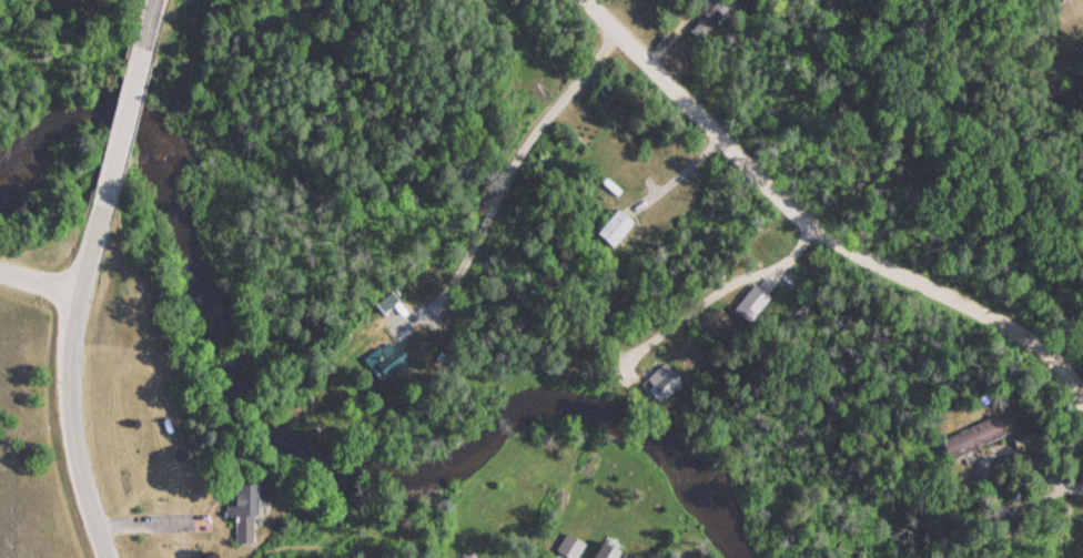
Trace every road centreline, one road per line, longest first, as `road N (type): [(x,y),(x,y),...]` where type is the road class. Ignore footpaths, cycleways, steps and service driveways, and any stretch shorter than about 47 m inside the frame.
road 1 (residential): [(1082,396),(1054,345),(826,232),(589,0)]
road 2 (residential): [(106,557),(68,397),(65,342),(75,291)]
road 3 (residential): [(99,206),(140,45)]

